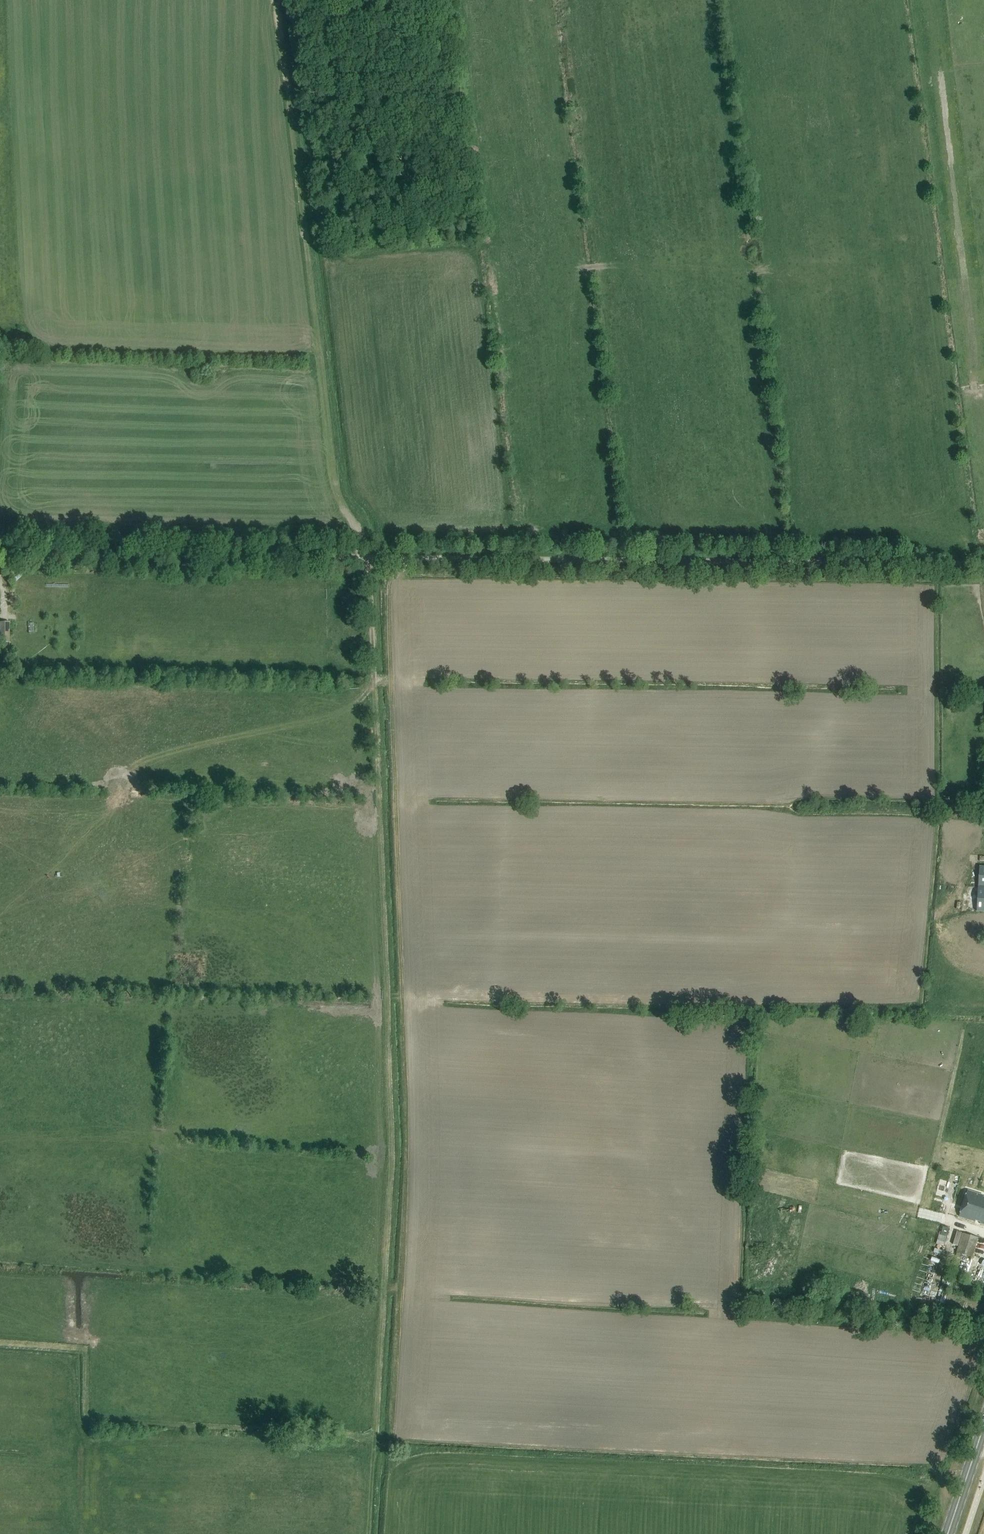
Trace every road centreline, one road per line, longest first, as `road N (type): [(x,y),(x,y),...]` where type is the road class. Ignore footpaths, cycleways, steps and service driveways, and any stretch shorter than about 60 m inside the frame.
road 1 (unclassified): [(0,553),(983,563)]

